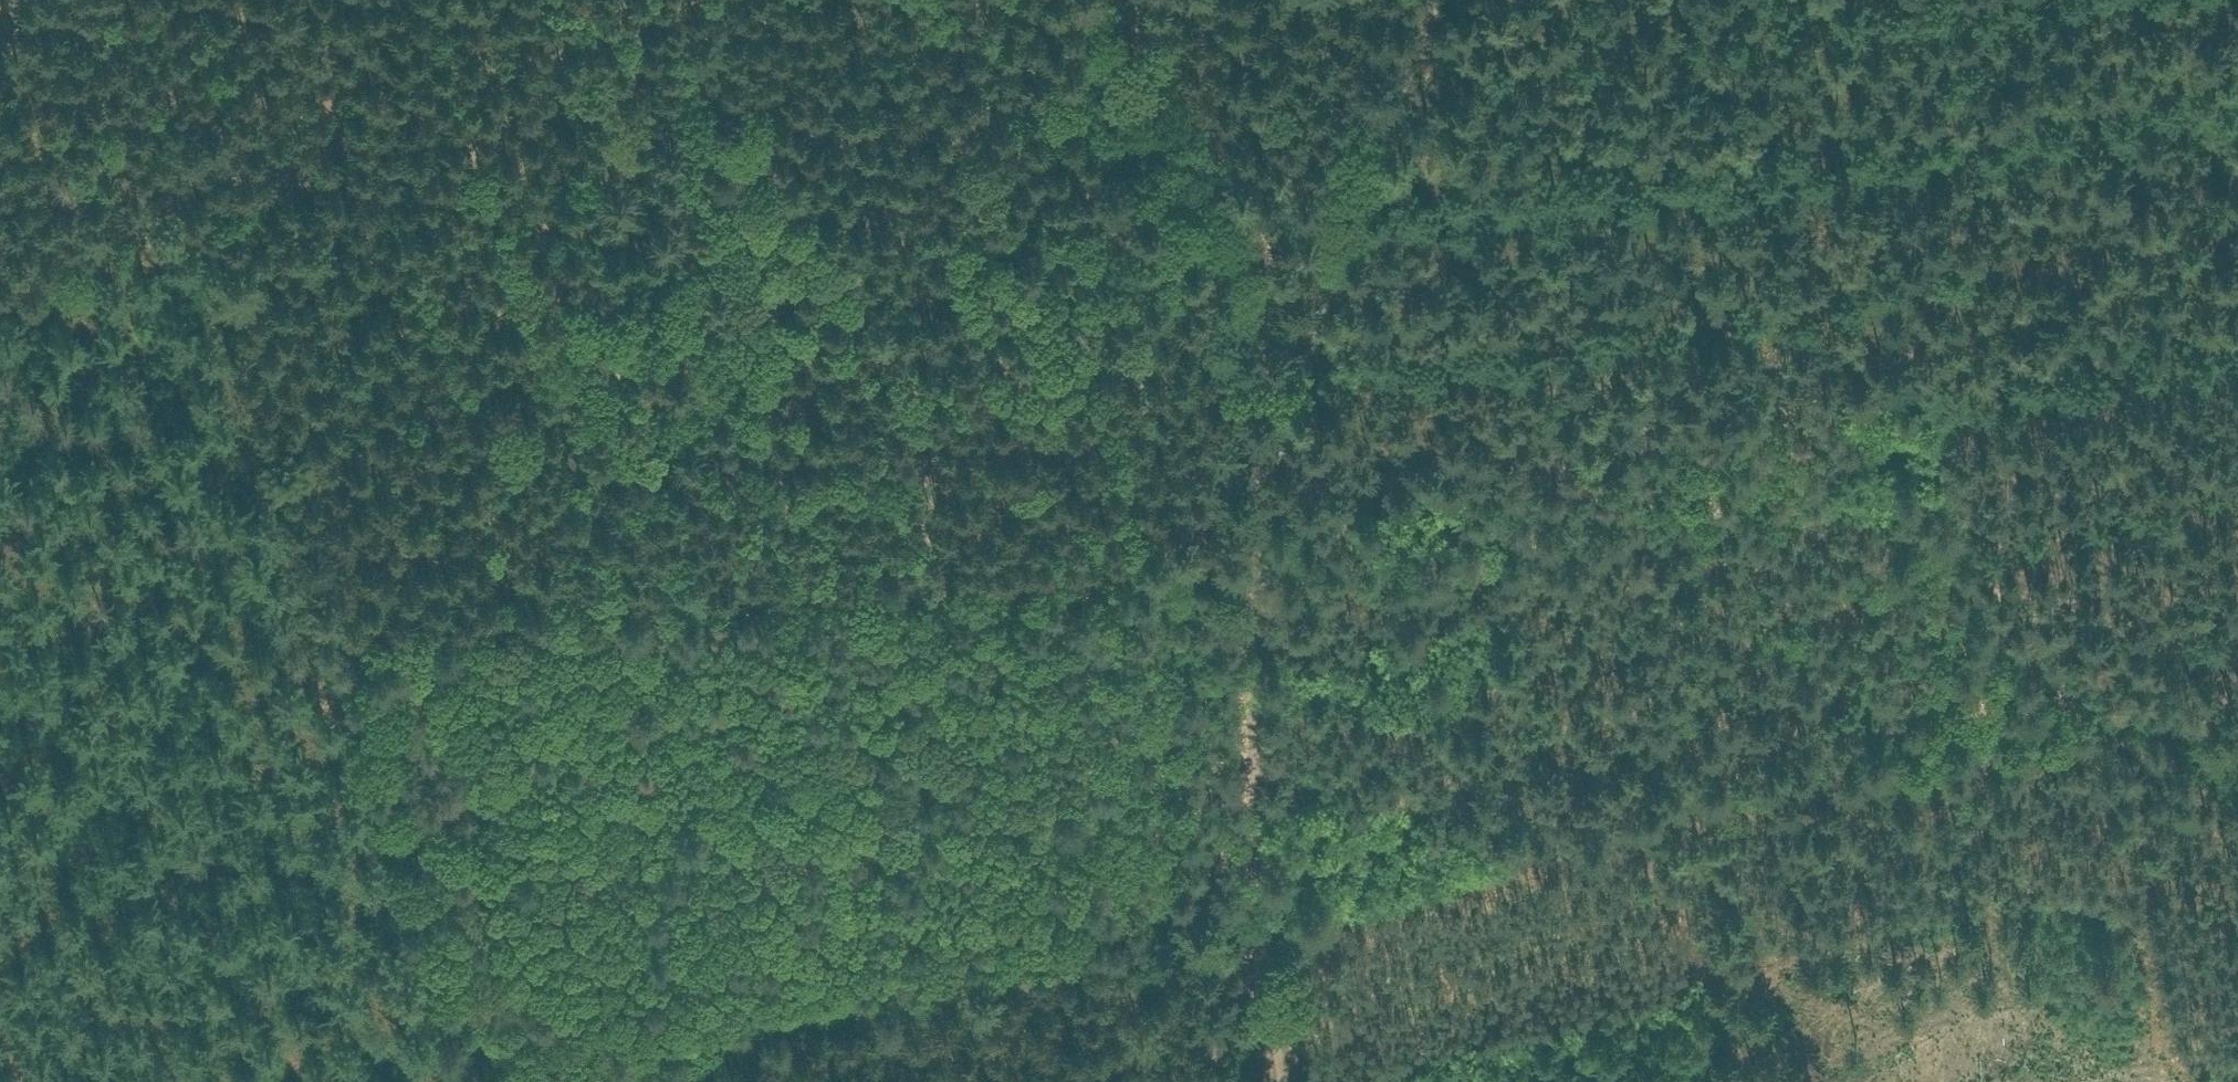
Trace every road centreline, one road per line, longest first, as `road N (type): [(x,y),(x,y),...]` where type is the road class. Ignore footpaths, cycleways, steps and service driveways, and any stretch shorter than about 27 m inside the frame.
road 1 (track): [(1265,528),(1962,400)]
road 2 (track): [(1265,528),(1248,636),(1252,729),(1288,1081)]
road 3 (track): [(0,305),(154,246),(364,142),(323,0)]
road 4 (track): [(1134,0),(1311,323)]
road 5 (track): [(1440,0),(1311,323)]
road 6 (track): [(1311,323),(1265,528)]

